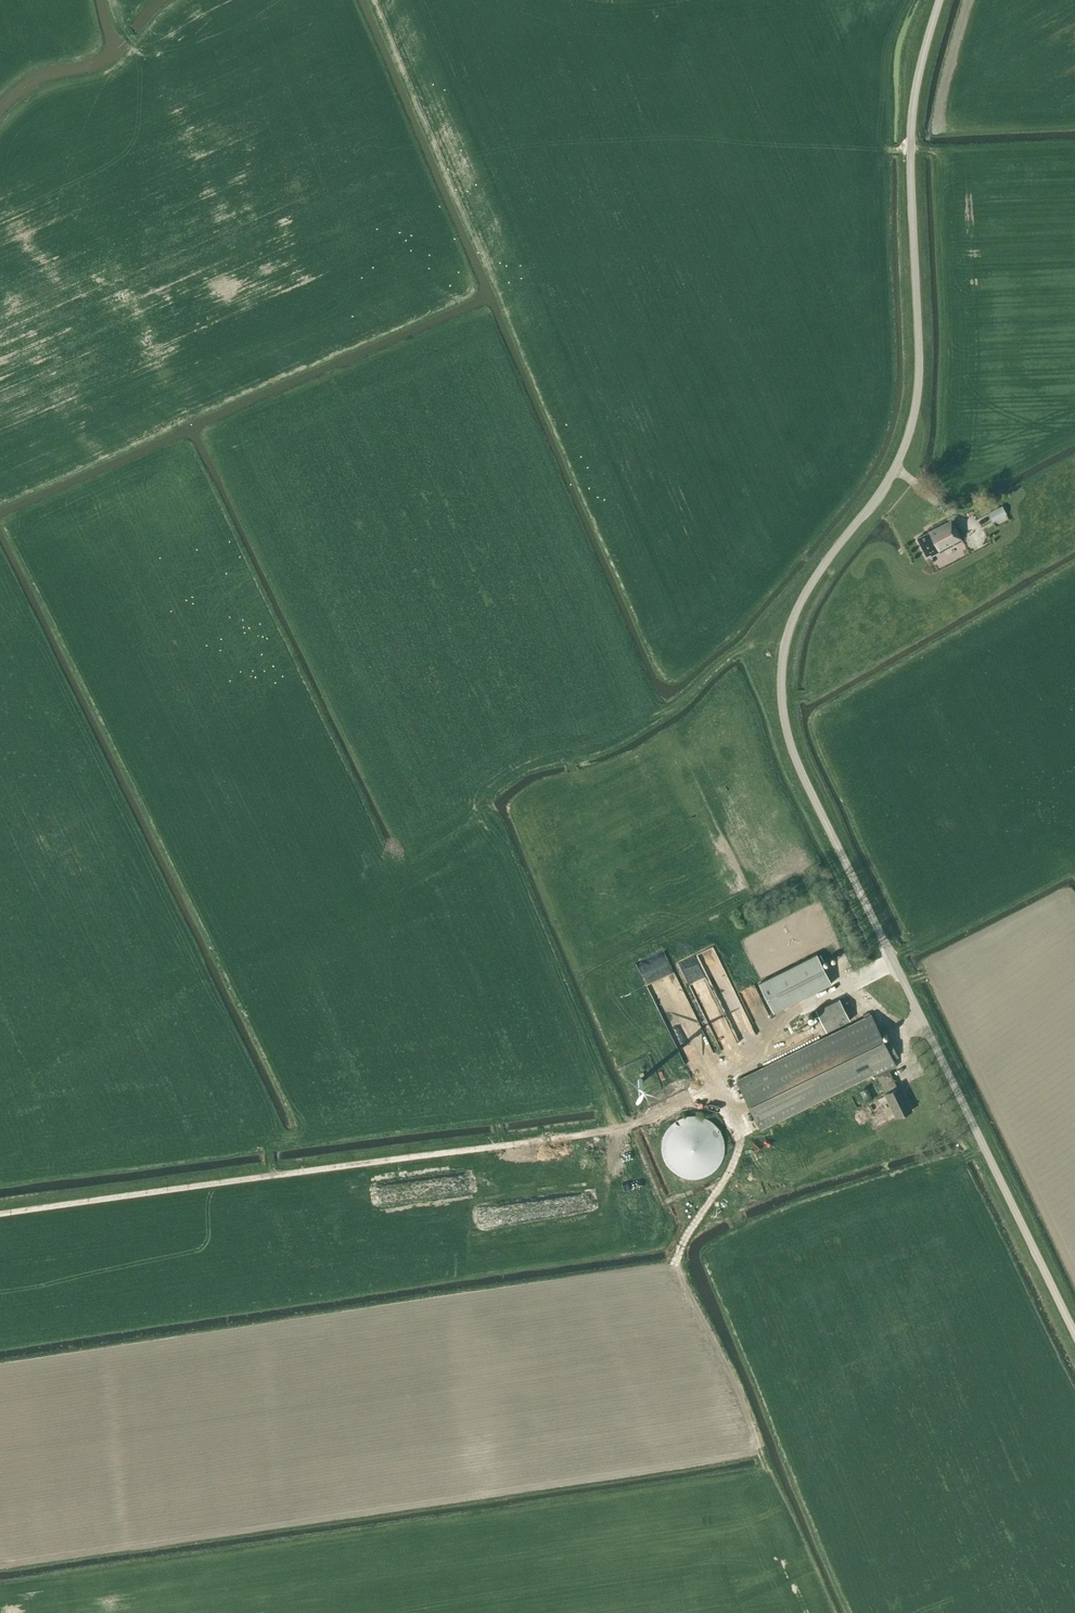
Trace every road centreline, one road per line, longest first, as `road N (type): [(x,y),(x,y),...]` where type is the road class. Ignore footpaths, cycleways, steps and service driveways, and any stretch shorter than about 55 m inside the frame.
road 1 (unclassified): [(1074,1334),(802,776),(782,699),(795,612),(880,495),(917,407),(911,135),(941,0)]
road 2 (track): [(789,629),(721,664),(682,701),(606,747),(539,764),(480,804)]

